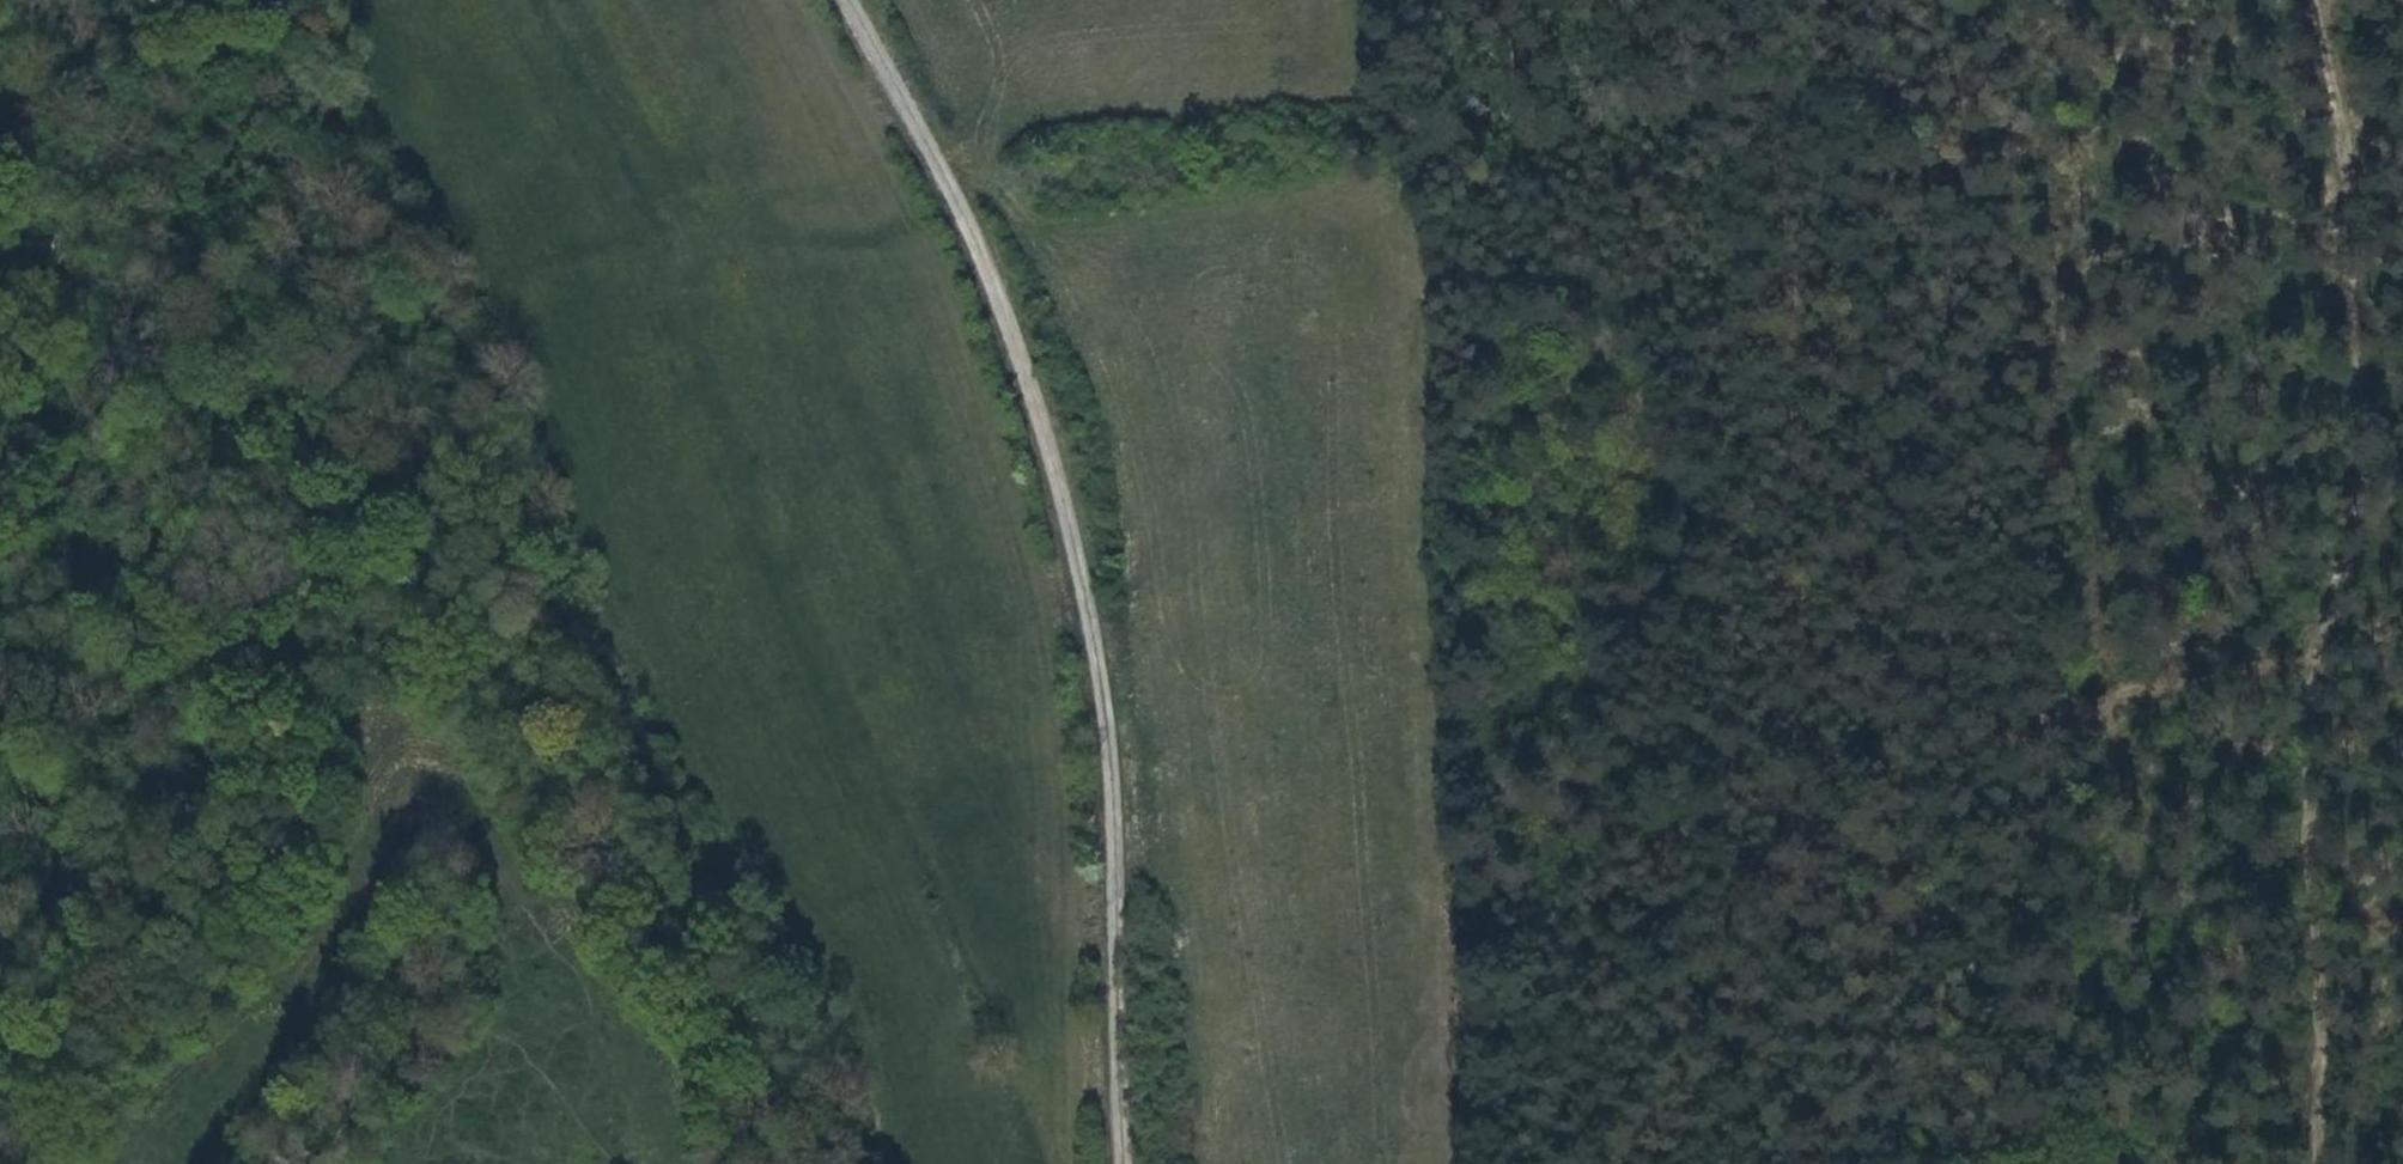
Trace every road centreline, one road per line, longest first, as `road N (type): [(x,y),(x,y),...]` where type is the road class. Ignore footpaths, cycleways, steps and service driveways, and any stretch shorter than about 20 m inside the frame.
road 1 (track): [(852,0),(1003,283),(1098,736),(1134,1163)]

